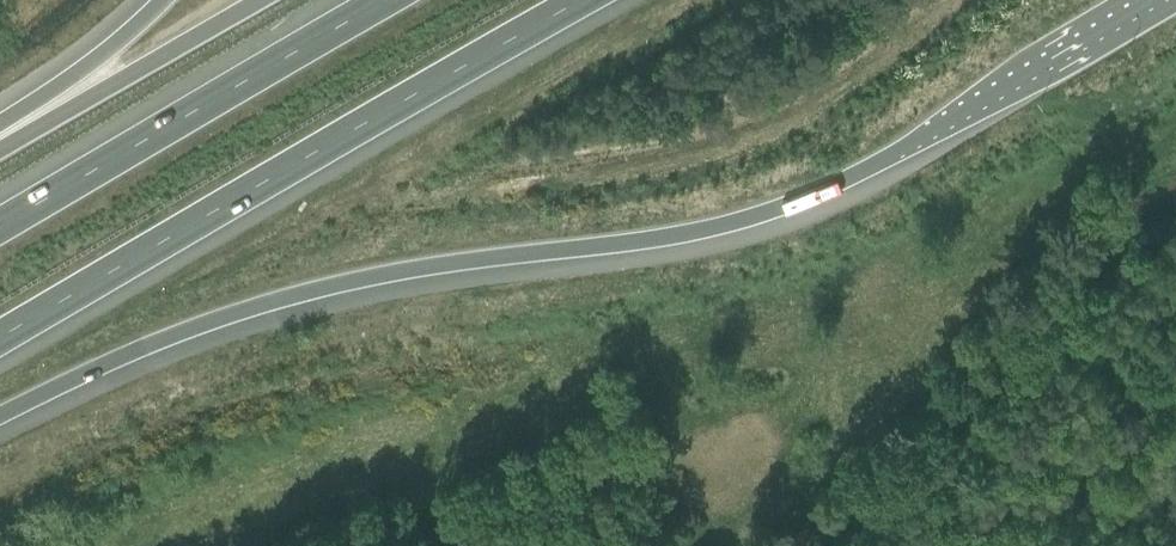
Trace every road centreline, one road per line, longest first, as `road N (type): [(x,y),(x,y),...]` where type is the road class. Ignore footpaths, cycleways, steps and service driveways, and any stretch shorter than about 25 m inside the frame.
road 1 (motorway): [(0,420),(155,343),(278,299),(436,263),(683,231),(786,202),(927,127),(1112,0)]
road 2 (motorway): [(0,344),(594,0)]
road 3 (motorway): [(384,0),(0,220)]
road 4 (motorway): [(258,0),(0,149)]
road 5 (motorway): [(159,0),(0,132)]

